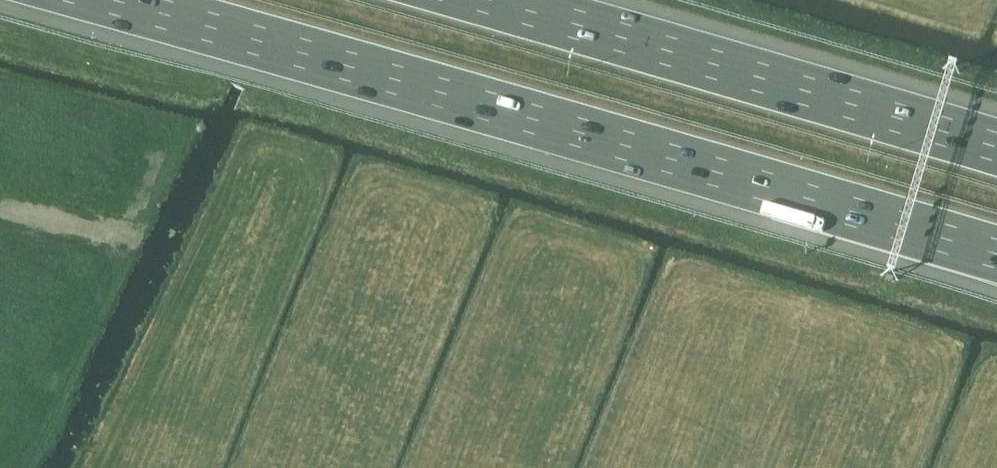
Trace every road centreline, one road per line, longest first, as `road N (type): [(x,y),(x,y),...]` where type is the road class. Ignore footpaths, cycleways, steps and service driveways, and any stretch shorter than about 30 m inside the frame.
road 1 (motorway): [(114,0),(996,255)]
road 2 (motorway): [(996,152),(483,0)]

